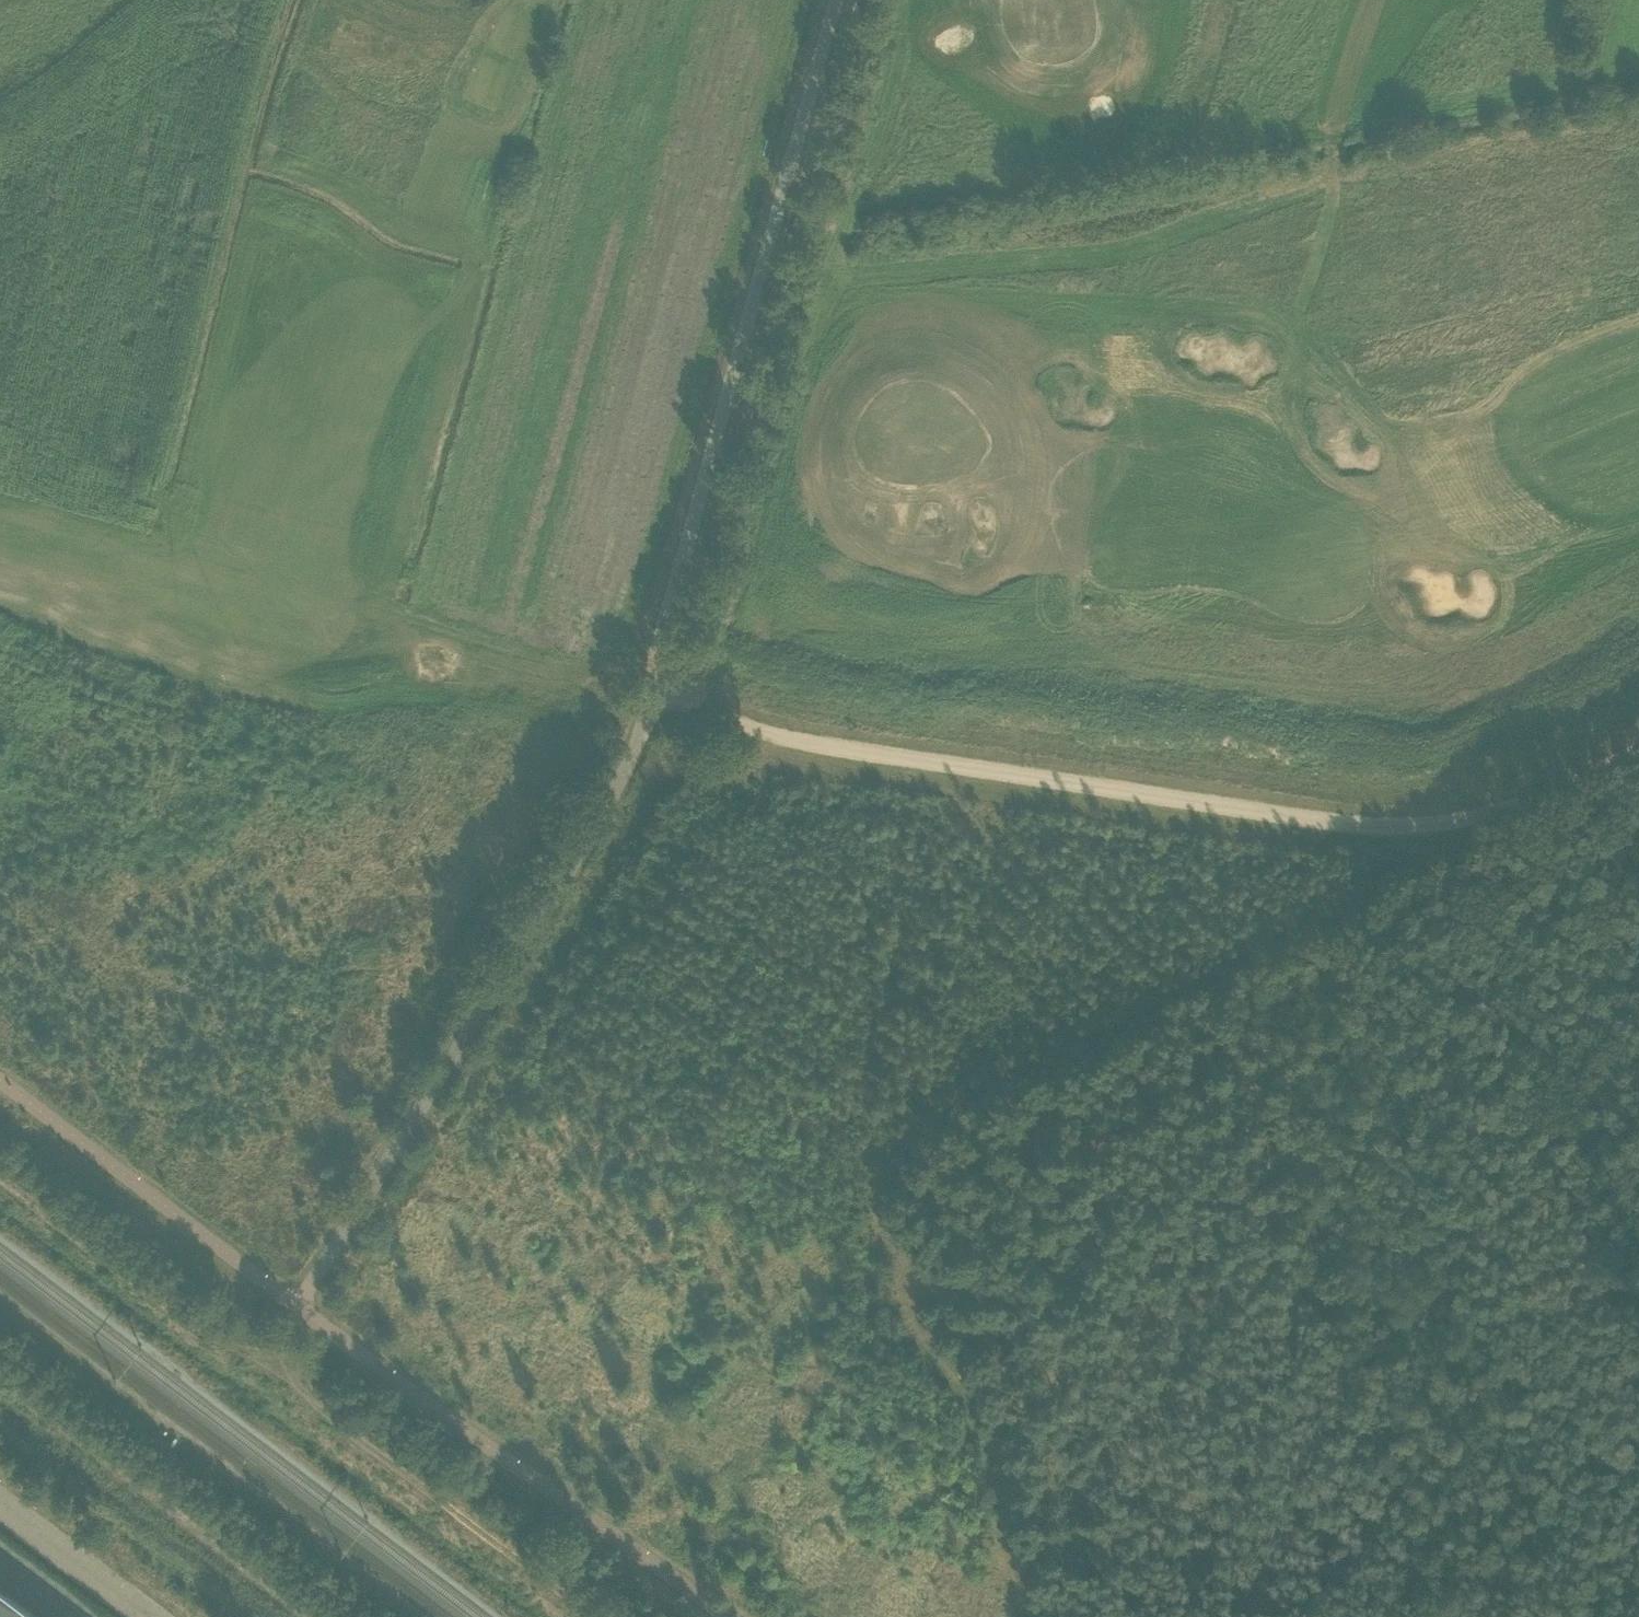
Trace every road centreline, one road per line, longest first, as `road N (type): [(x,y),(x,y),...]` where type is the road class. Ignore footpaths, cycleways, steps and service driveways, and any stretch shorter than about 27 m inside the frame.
road 1 (track): [(653,698),(826,746),(1366,826),(1465,819),(1638,734)]
road 2 (track): [(852,0),(671,664),(653,698)]
road 3 (track): [(587,1616),(303,1395),(281,1348),(297,1308)]
road 4 (unclassified): [(149,1616),(0,1506)]

